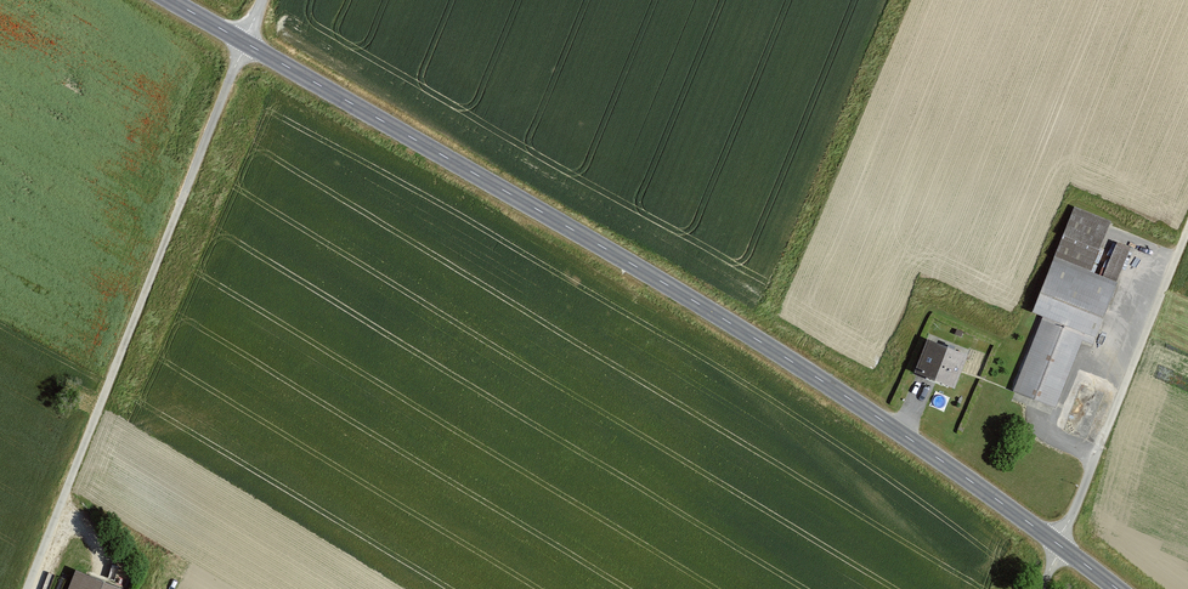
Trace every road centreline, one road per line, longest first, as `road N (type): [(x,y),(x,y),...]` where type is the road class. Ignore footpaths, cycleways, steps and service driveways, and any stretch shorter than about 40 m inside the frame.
road 1 (tertiary): [(179,0),(760,338),(1121,588)]
road 2 (track): [(28,588),(260,0)]
road 3 (track): [(1059,542),(1187,229)]

